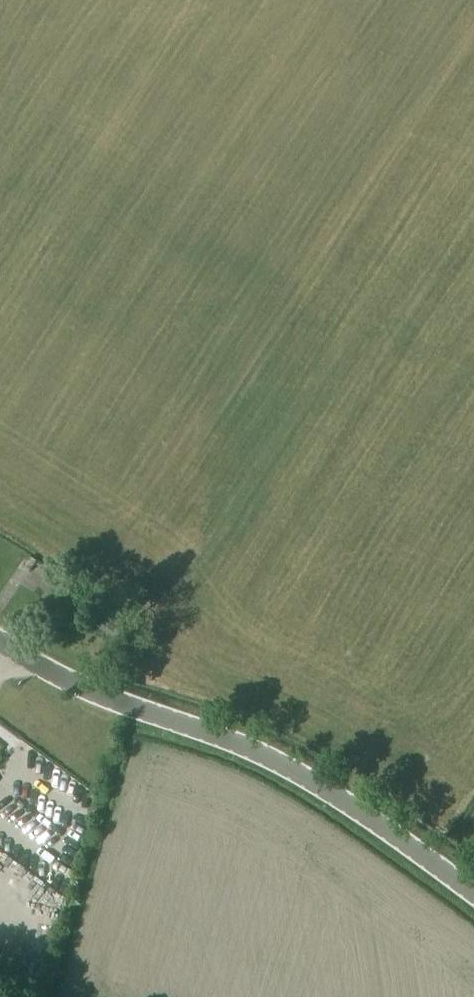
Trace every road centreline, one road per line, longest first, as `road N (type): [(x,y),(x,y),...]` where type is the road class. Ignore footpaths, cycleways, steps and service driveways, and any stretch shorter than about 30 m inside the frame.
road 1 (tertiary): [(473,895),(355,807),(272,759),(92,693),(0,642)]

